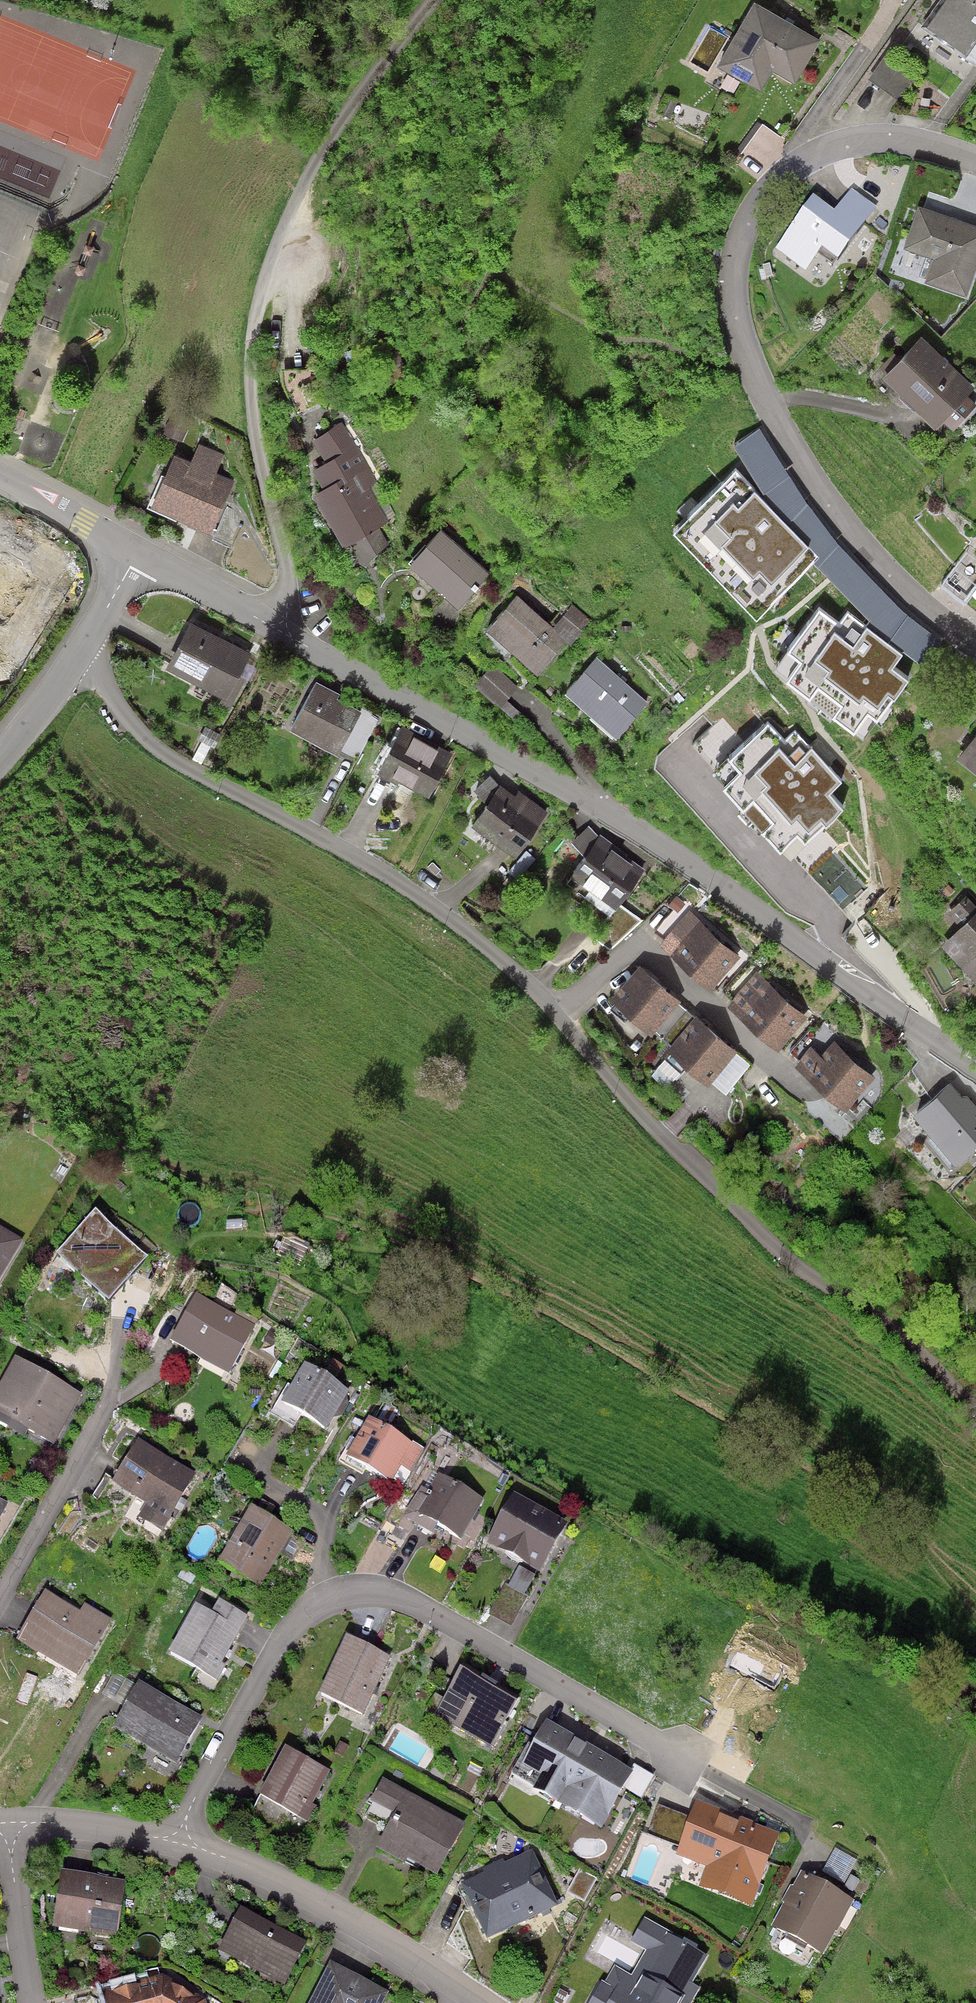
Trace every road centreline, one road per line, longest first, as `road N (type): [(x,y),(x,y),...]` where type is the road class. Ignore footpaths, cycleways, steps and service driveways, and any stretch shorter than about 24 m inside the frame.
road 1 (residential): [(77,653),(137,731),(189,771),(455,922),(539,992),(614,1088),(709,1181),(975,1413)]
road 2 (residential): [(975,1069),(591,805),(277,630)]
road 3 (residential): [(975,651),(913,601),(832,514),(747,368),(733,269),(761,191),(800,159),(847,145),(906,143),(975,165)]
road 4 (residential): [(701,1770),(416,1604),(361,1592),(321,1604),(286,1635),(178,1845)]
road 5 (residential): [(431,0),(316,156),(255,308),(255,441),(288,570),(277,630)]
road 6 (residential): [(475,2002),(328,1913),(178,1845)]
road 7 (residential): [(113,1397),(0,1607)]
road 8 (track): [(761,1087),(818,1189),(803,1259)]
road 9 (residential): [(8,1828),(31,2002)]
road 10 (residential): [(178,1845),(52,1825),(8,1828)]
road 11 (residential): [(144,558),(0,478)]
road 12 (residential): [(277,630),(144,558)]
road 13 (residential): [(0,760),(77,653)]

